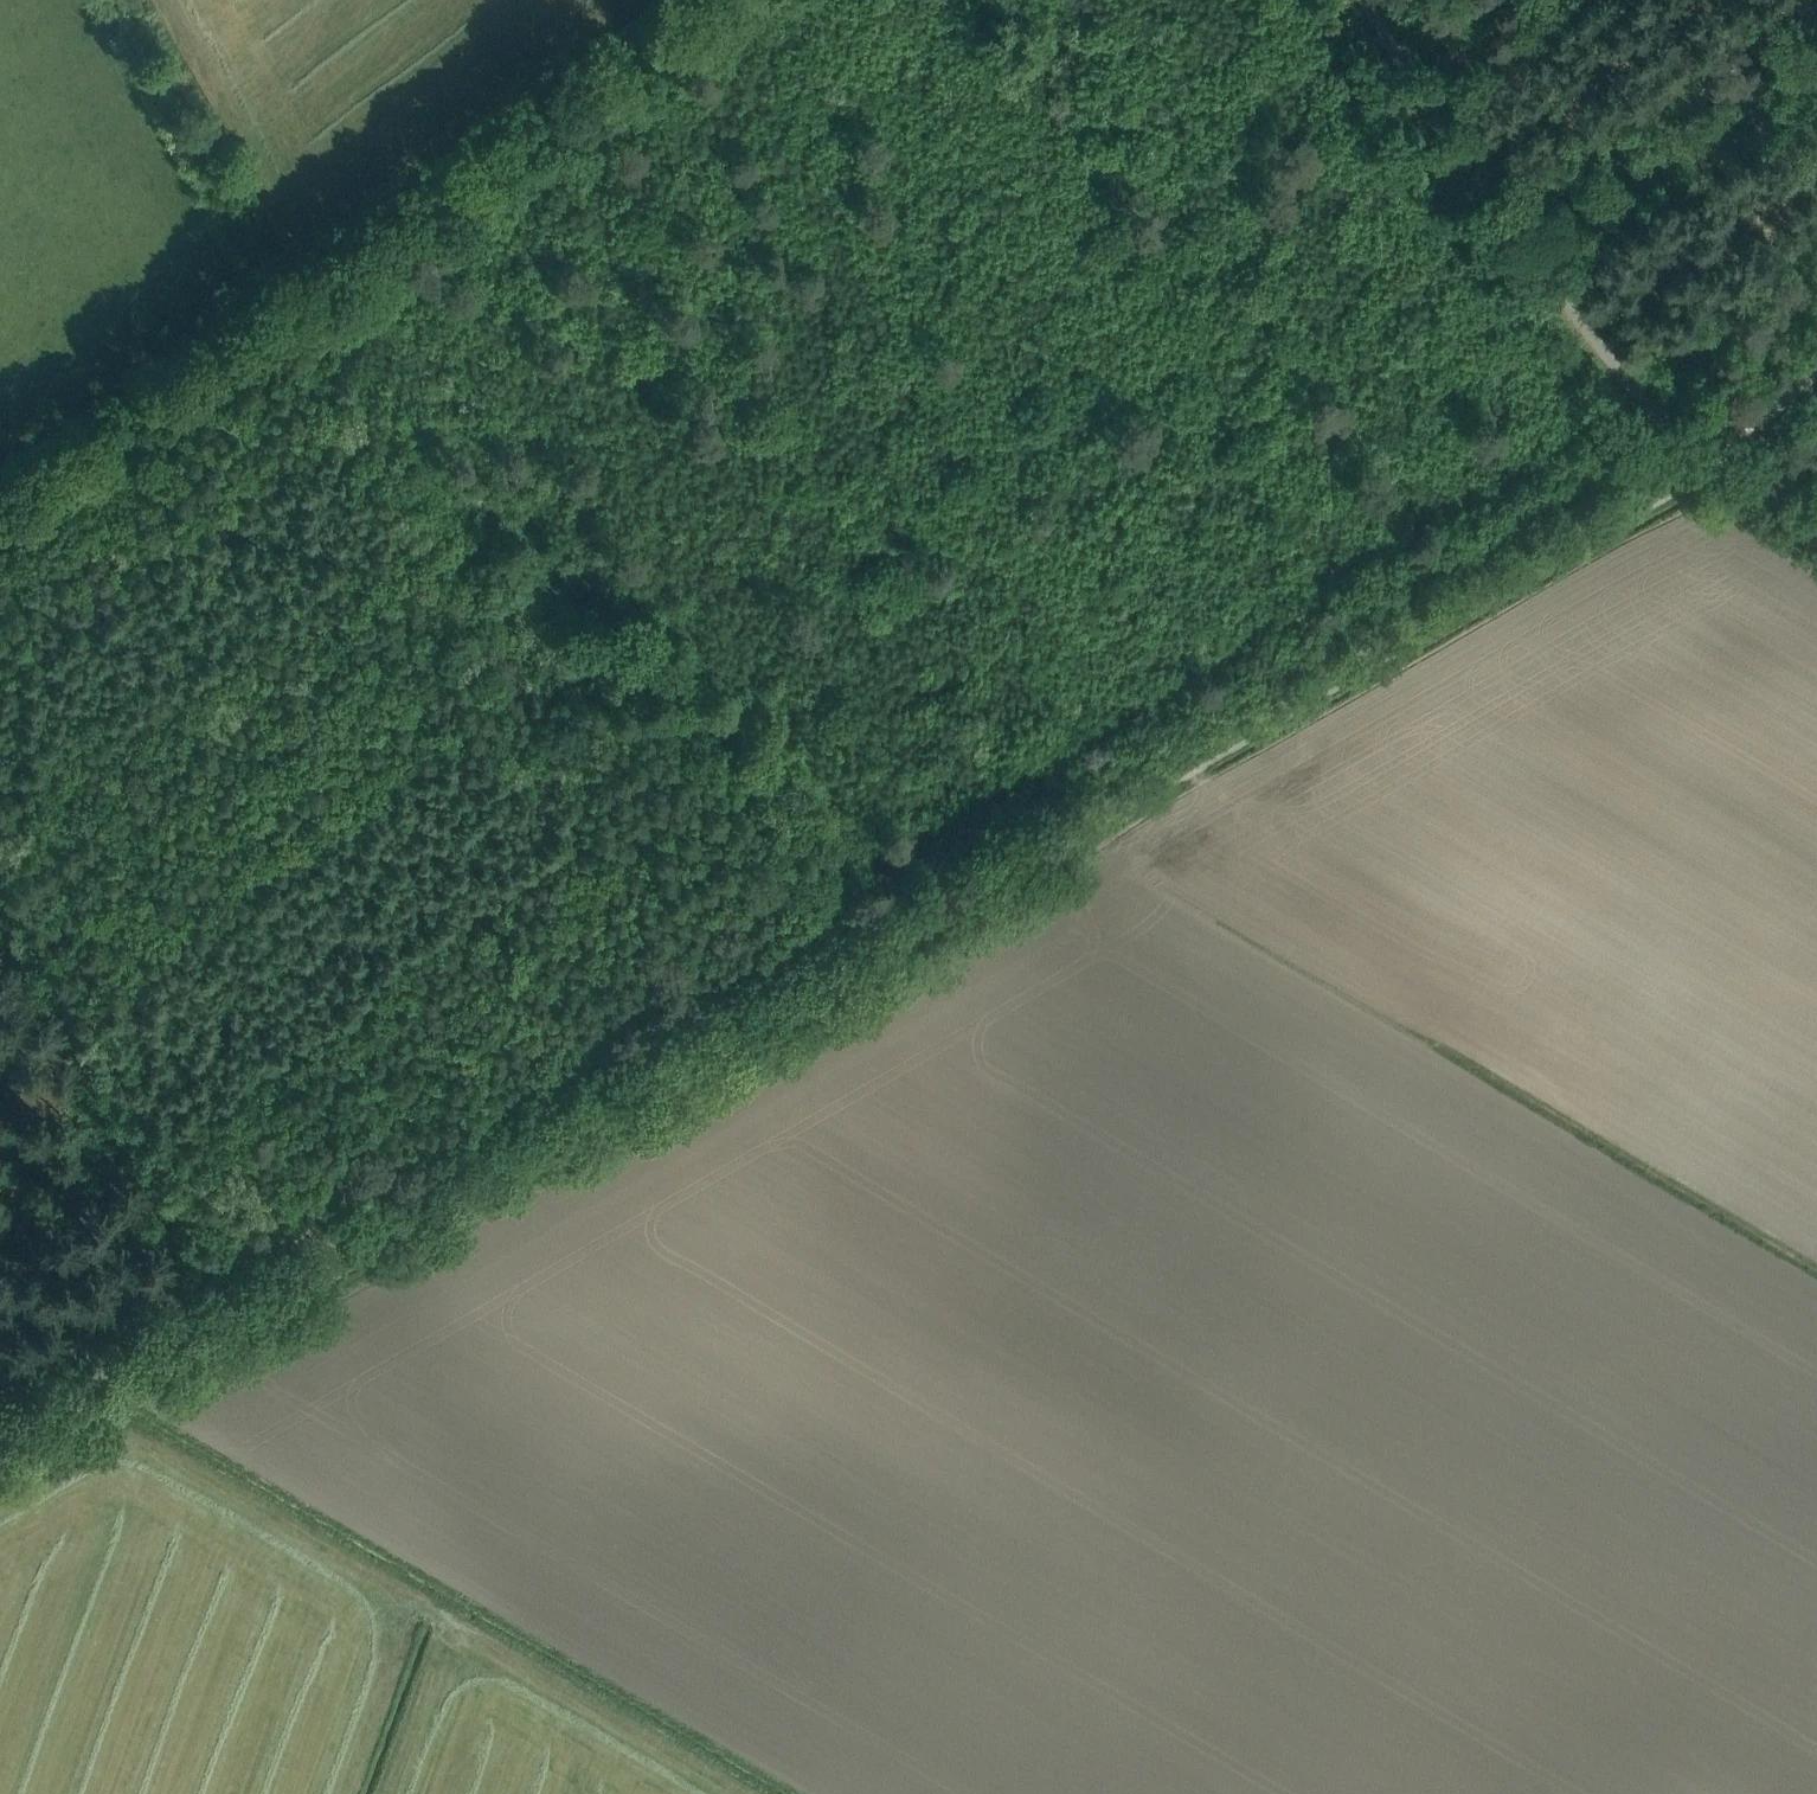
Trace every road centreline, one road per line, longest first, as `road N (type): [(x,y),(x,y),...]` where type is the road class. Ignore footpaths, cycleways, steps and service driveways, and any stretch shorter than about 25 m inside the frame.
road 1 (track): [(1703,454),(0,1438)]
road 2 (track): [(701,0),(0,515)]
road 3 (track): [(1703,454),(1470,169),(1377,0)]

